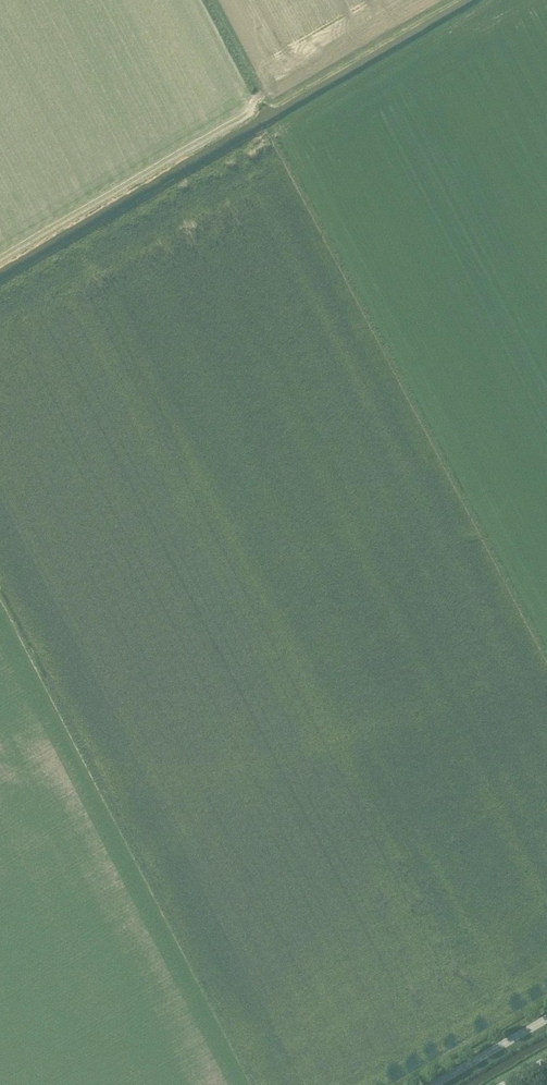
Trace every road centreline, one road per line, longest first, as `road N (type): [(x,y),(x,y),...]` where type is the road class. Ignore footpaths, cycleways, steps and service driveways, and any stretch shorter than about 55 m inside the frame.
road 1 (unclassified): [(546,1018),(433,1084)]

